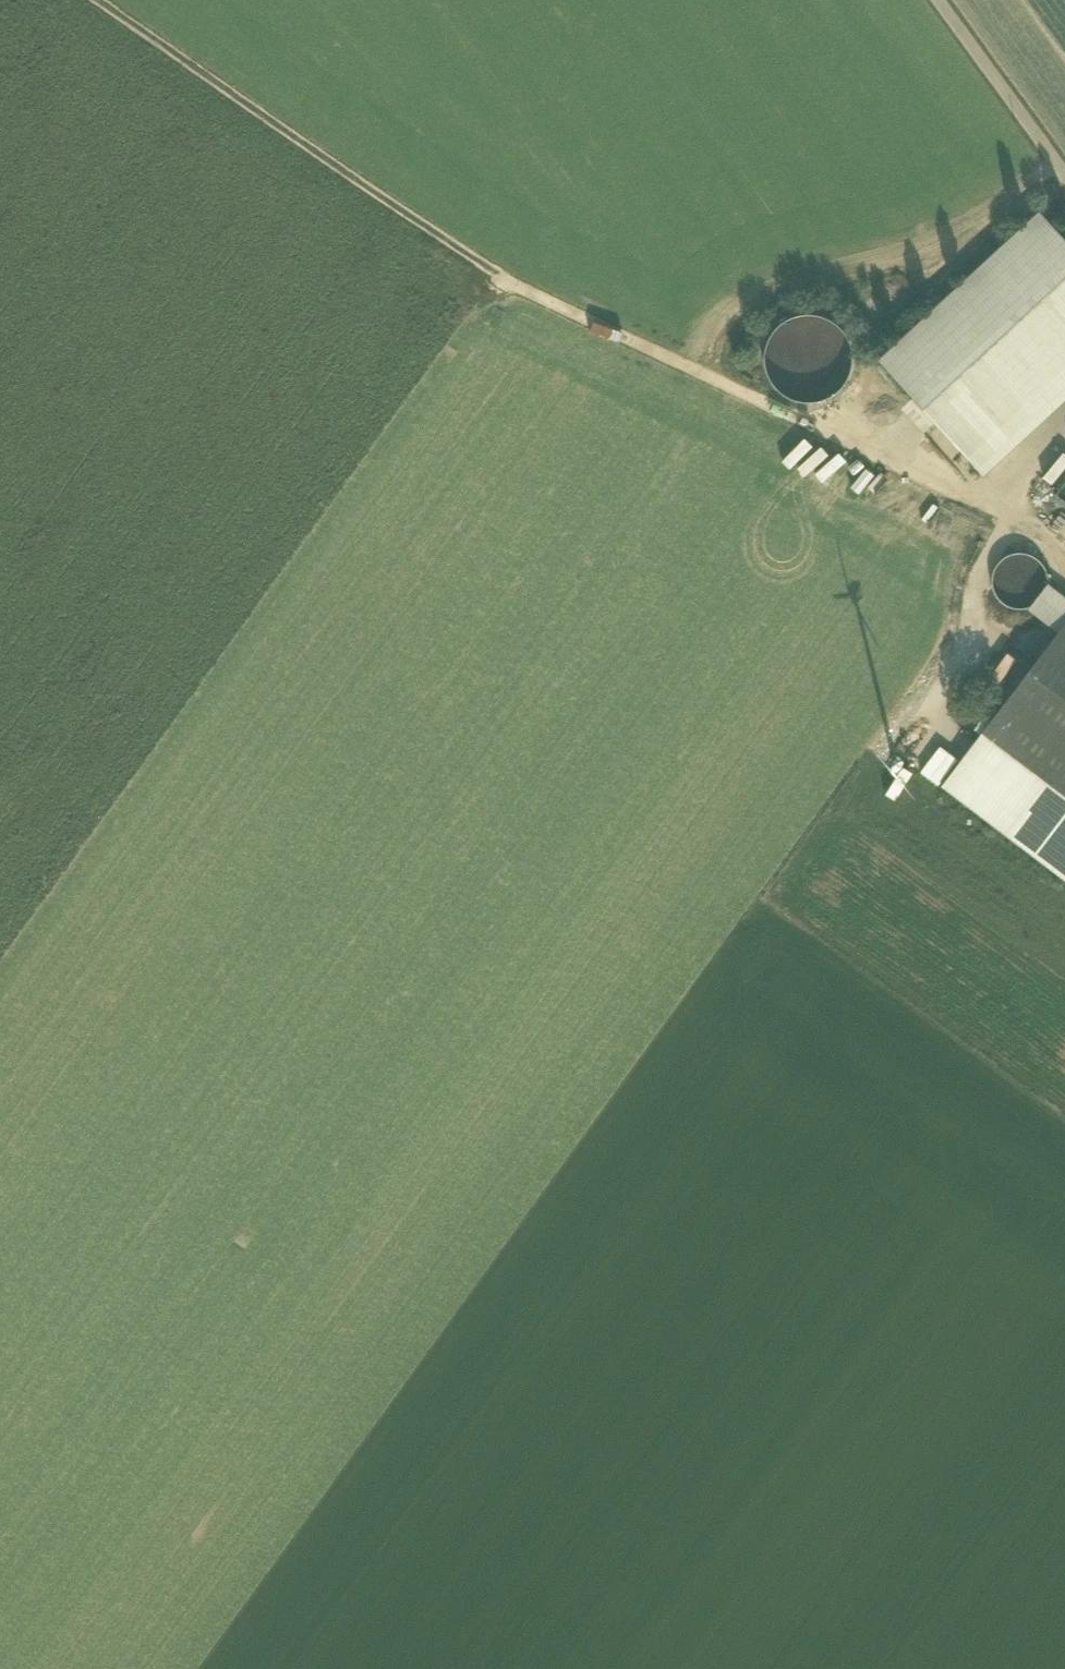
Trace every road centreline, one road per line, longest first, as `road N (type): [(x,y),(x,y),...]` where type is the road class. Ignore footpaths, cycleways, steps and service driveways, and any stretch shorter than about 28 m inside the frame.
road 1 (track): [(123,0),(484,256),(718,379)]
road 2 (unclassified): [(1064,177),(939,0)]

